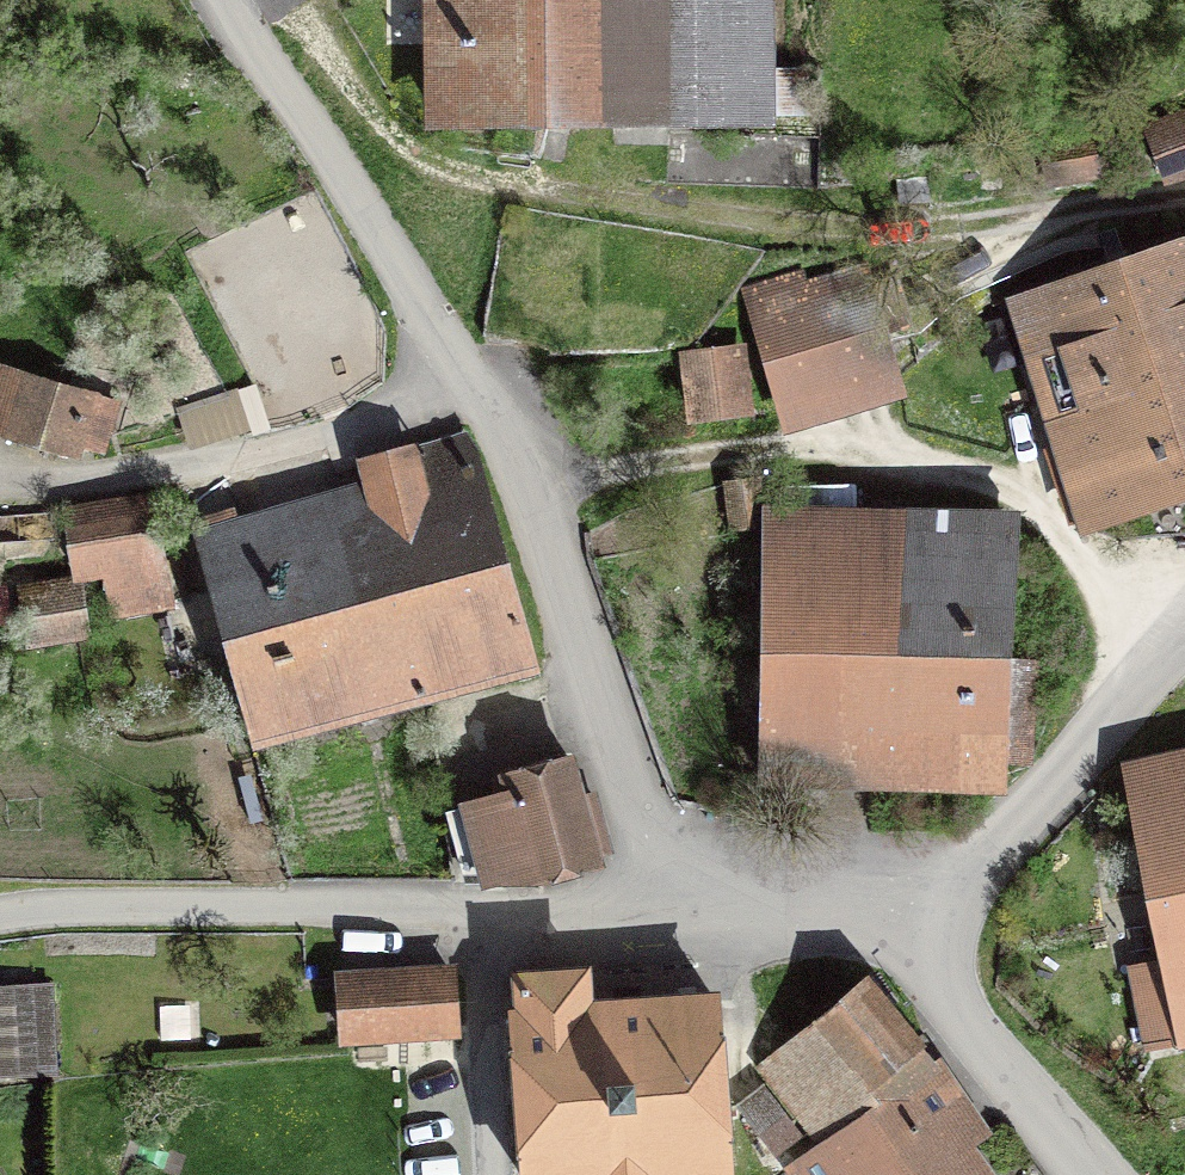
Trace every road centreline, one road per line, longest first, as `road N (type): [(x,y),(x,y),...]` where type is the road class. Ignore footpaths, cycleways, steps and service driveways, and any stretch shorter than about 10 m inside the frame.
road 1 (residential): [(701,902),(538,478),(230,0)]
road 2 (tertiary): [(701,902),(492,927),(0,920)]
road 3 (track): [(252,0),(371,110),(476,188),(840,237)]
road 4 (tertiary): [(1184,678),(962,885),(932,931)]
road 5 (residential): [(932,931),(1024,1102),(1087,1174)]
road 6 (tertiary): [(932,931),(883,914),(701,902)]

